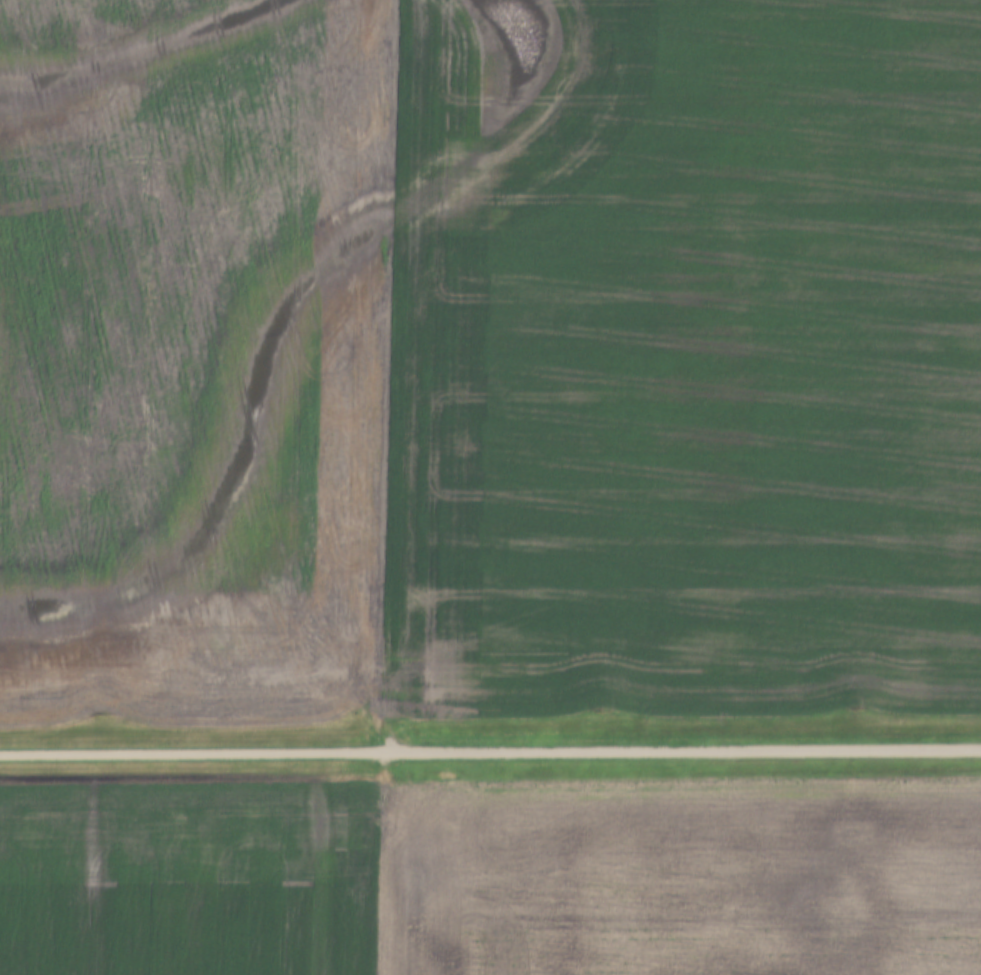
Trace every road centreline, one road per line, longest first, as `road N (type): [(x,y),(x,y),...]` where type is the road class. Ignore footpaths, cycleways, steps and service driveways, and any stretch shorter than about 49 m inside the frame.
road 1 (residential): [(0,753),(980,748)]

